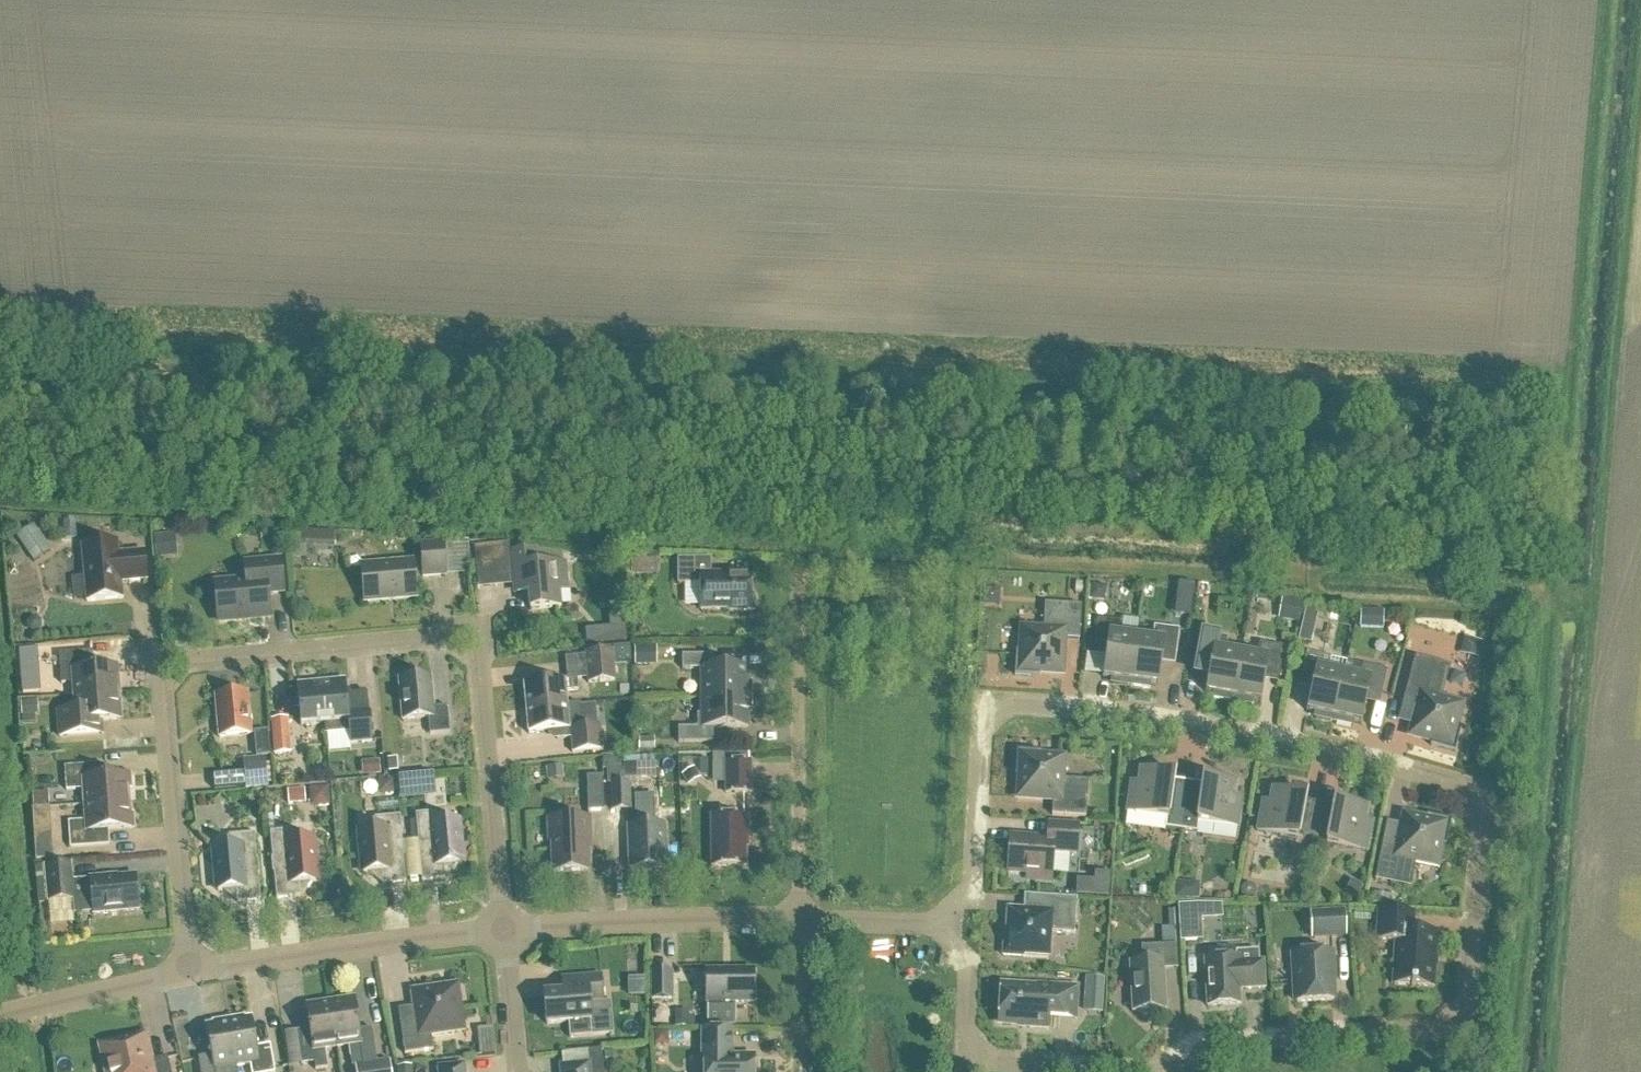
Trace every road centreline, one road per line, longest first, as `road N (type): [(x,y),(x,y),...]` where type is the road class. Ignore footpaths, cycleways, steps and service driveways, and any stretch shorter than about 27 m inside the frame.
road 1 (residential): [(1157,1071),(1199,1046),(1435,1033),(1459,1023),(1481,824),(1458,786),(1245,734),(1015,701),(989,713),(983,733),(972,887)]
road 2 (residential): [(505,928),(471,651),(442,641),(192,665),(172,672),(165,695),(191,970)]
road 3 (residential): [(800,921),(794,576),(810,574)]
road 4 (residential): [(191,970),(505,928)]
road 5 (residential): [(937,927),(968,962),(966,1029),(998,1063),(1133,1071)]
road 6 (residential): [(505,928),(800,921)]
road 7 (residential): [(0,1018),(191,970)]
road 8 (residential): [(801,1071),(800,921)]
road 9 (residential): [(517,1071),(505,928)]
road 10 (residential): [(800,921),(937,927)]

